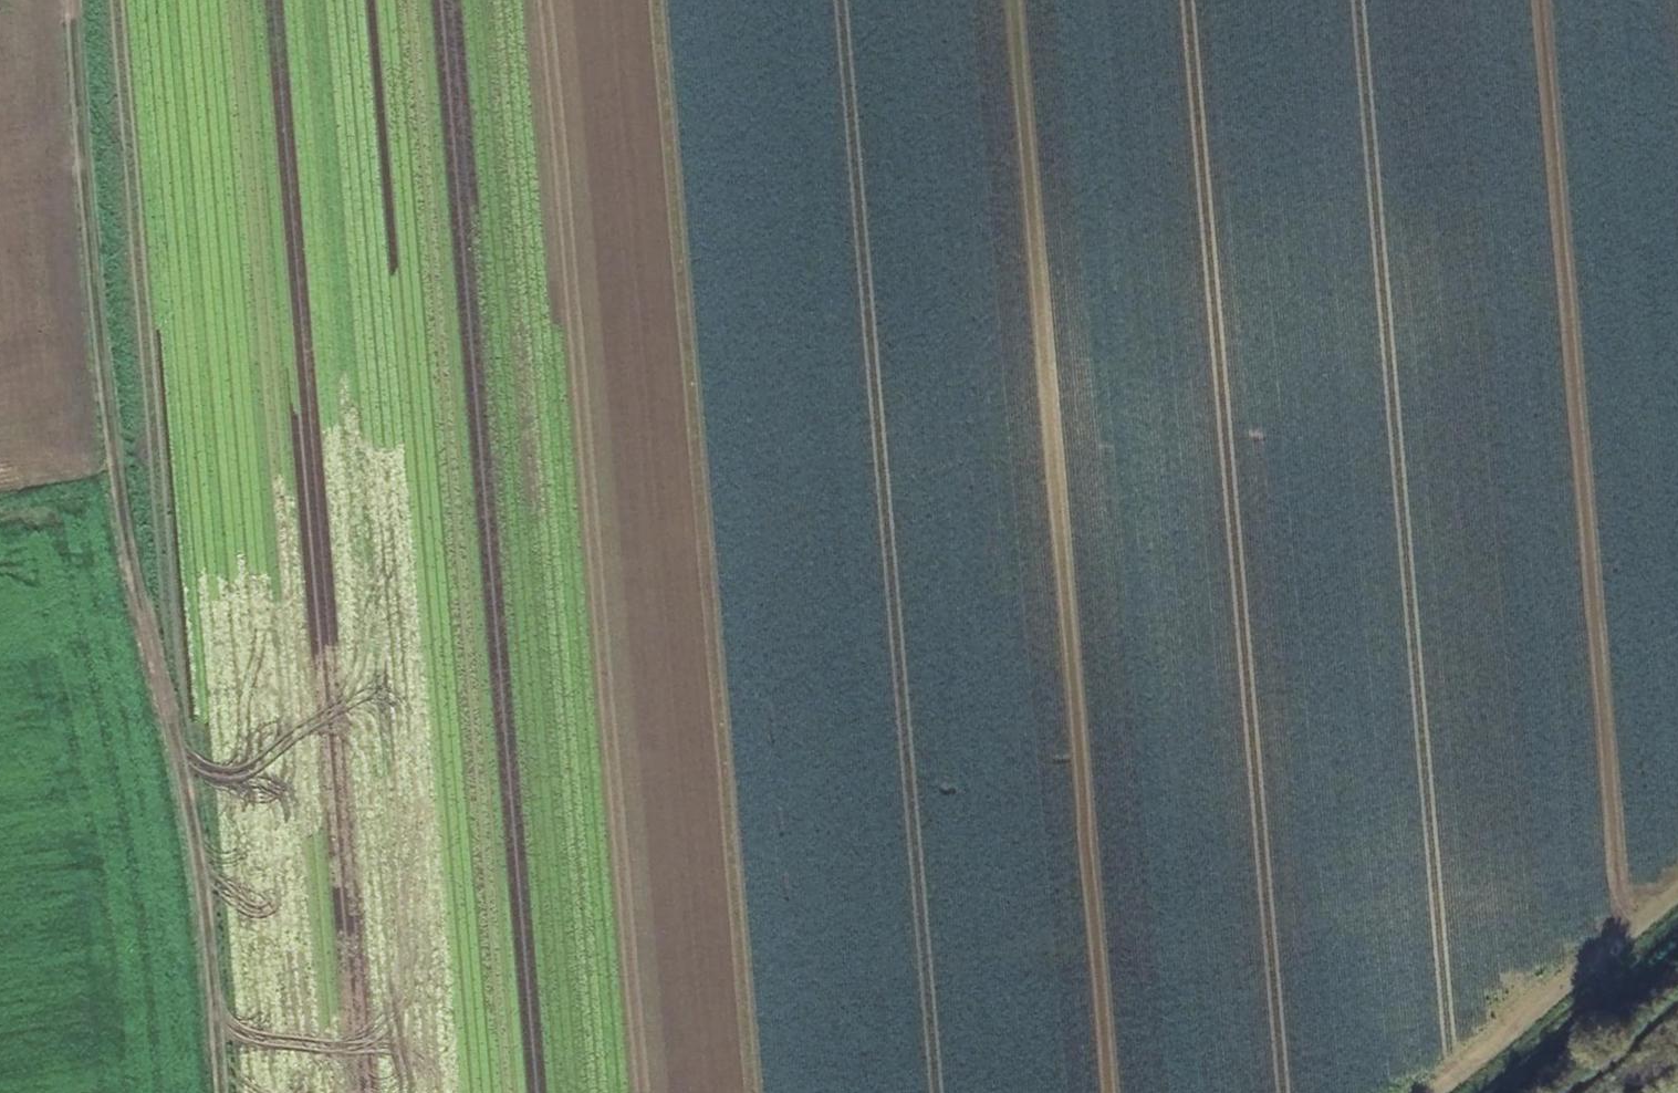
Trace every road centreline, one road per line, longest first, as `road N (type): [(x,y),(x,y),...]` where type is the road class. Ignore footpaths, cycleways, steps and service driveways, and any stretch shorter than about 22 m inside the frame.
road 1 (track): [(71,0),(114,452),(205,911),(220,1092)]
road 2 (track): [(1677,929),(1474,1092)]

